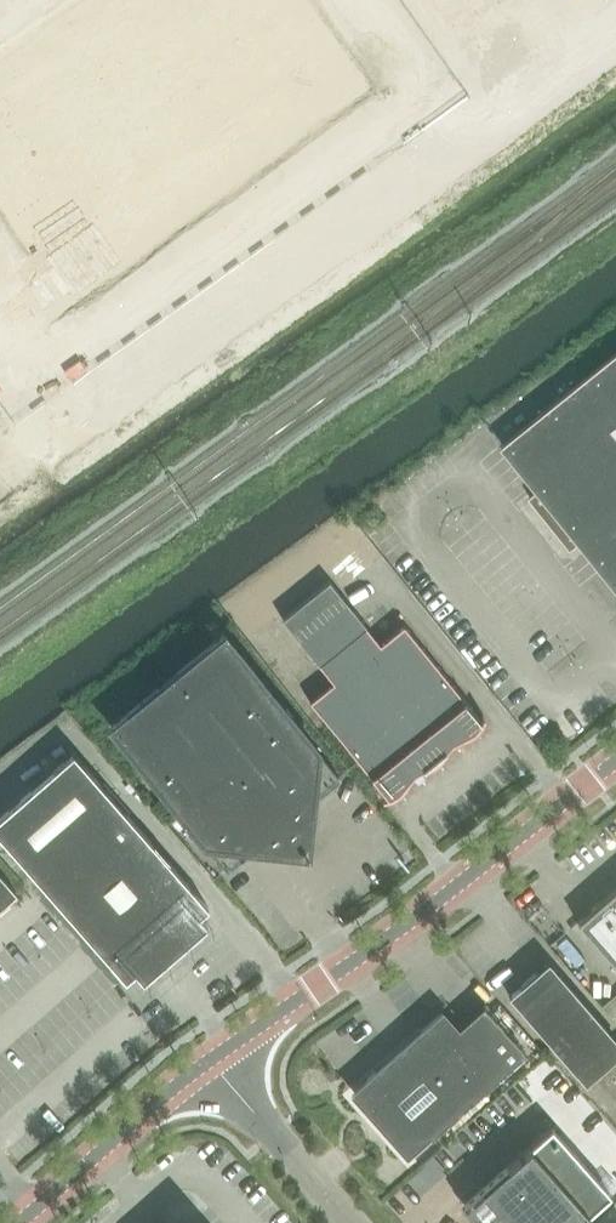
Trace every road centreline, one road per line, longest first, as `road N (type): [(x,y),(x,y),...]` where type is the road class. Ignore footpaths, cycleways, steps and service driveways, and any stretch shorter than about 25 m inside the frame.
road 1 (unclassified): [(215,1062),(615,762)]
road 2 (unclassified): [(22,1222),(215,1062)]
road 3 (unclassified): [(355,1222),(215,1062)]

